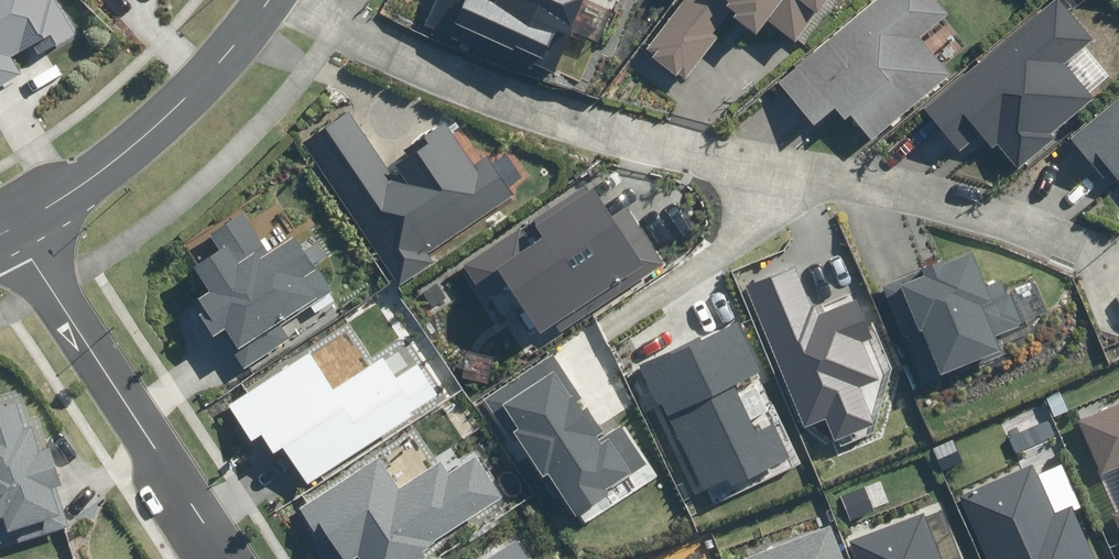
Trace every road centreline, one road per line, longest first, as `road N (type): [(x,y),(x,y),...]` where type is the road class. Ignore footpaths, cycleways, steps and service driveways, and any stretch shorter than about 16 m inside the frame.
road 1 (residential): [(261,2),(789,164)]
road 2 (residential): [(14,225),(219,558)]
road 3 (tertiary): [(14,225),(108,167),(187,99),(261,2)]
road 4 (residential): [(789,164),(1084,245)]
road 5 (residential): [(789,164),(709,258),(618,330)]

